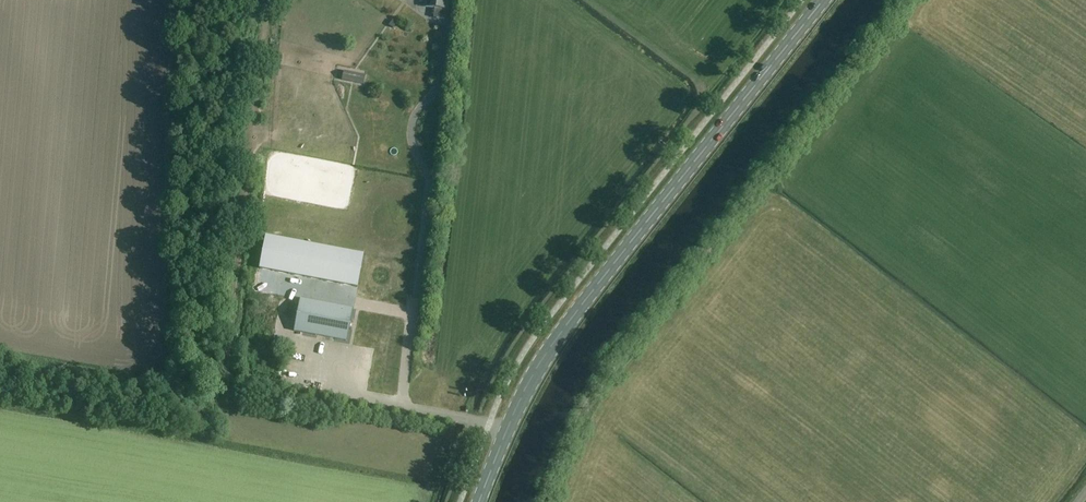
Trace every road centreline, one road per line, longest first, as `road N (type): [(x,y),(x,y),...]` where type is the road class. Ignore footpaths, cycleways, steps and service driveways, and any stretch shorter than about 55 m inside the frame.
road 1 (track): [(895,0),(629,333),(586,399),(543,501)]
road 2 (primary): [(480,501),(518,406),(565,327),(823,0)]

